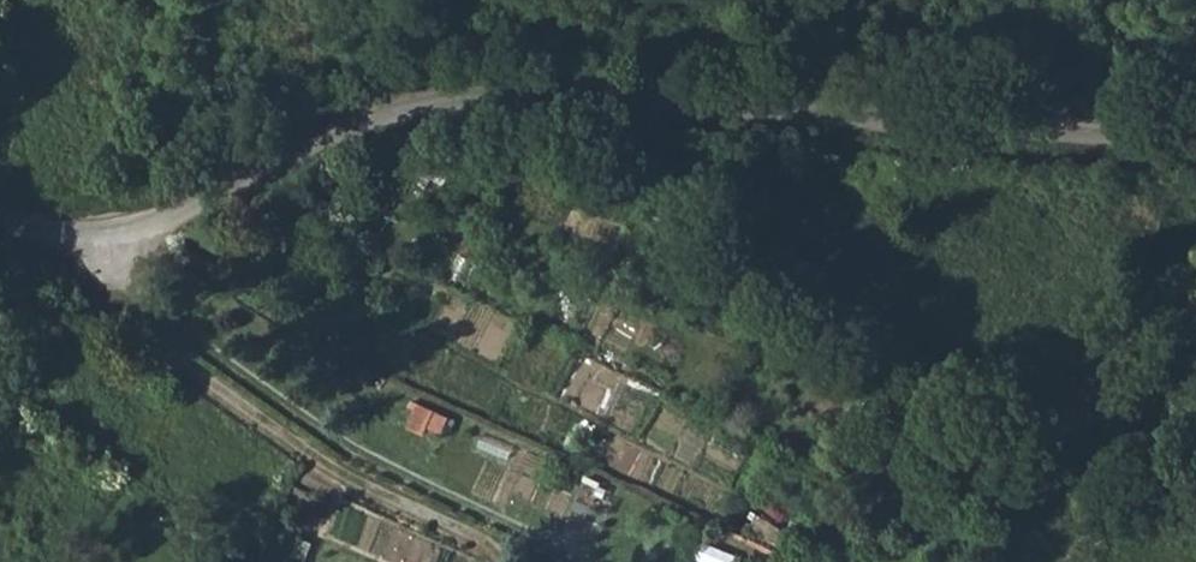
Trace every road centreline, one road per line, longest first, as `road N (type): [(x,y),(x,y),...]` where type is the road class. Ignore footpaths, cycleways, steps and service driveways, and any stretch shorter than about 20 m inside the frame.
road 1 (unclassified): [(0,221),(100,232),(157,218),(348,126),(476,98),(1195,141)]
road 2 (residential): [(0,224),(90,299),(320,463),(492,539),(505,561)]

